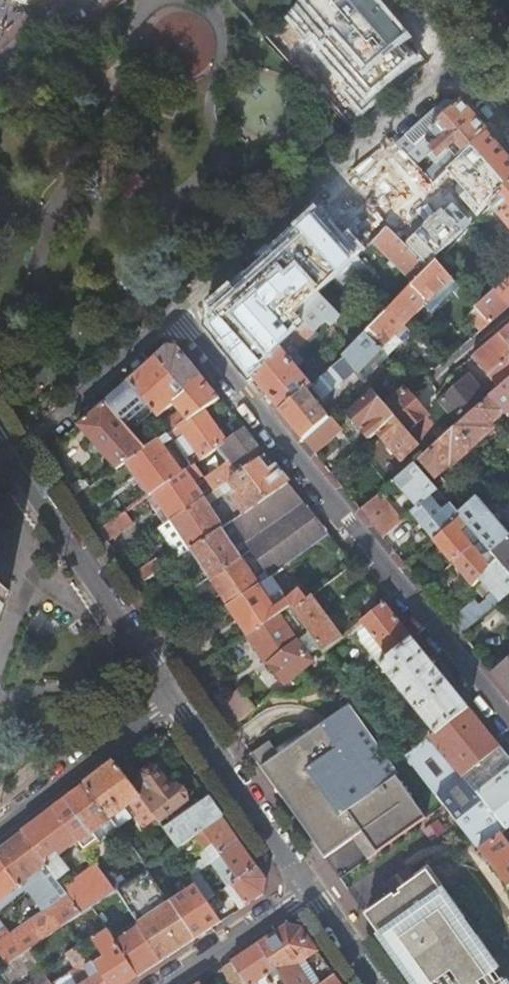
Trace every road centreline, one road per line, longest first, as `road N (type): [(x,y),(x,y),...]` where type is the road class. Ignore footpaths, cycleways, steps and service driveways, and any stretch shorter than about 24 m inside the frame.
road 1 (residential): [(177,314),(508,723)]
road 2 (residential): [(177,314),(458,62)]
road 3 (residential): [(175,694),(12,459)]
road 4 (residential): [(310,888),(175,694)]
road 5 (residential): [(12,459),(177,314)]
road 6 (residential): [(175,694),(0,825)]
road 7 (residential): [(163,983),(310,888)]

